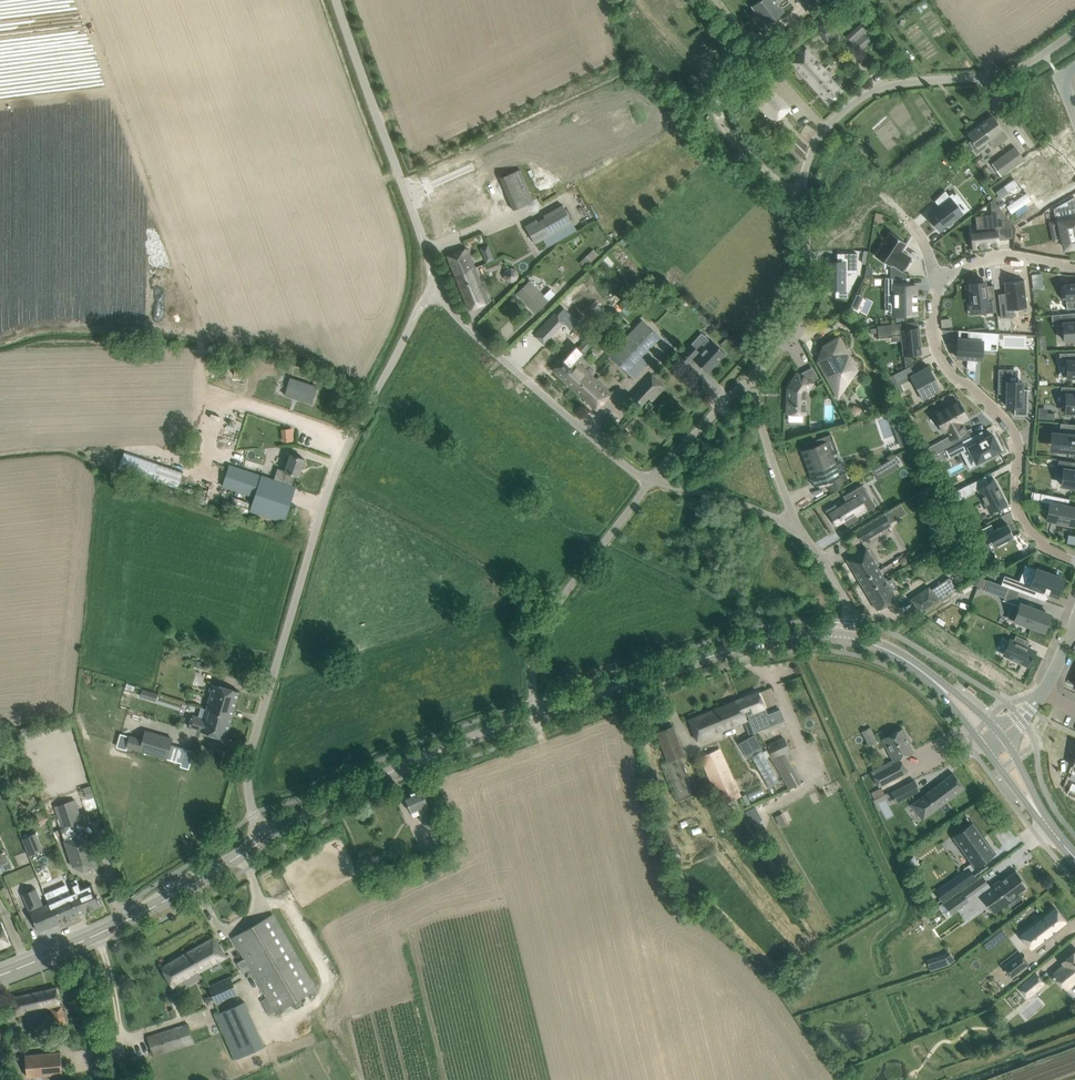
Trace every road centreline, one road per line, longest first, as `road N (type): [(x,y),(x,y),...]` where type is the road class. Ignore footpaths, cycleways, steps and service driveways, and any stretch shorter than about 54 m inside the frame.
road 1 (unclassified): [(267,837),(249,805),(249,757),(316,528),(345,451),(434,291)]
road 2 (unclassified): [(753,379),(803,303),(804,175),(828,124),(878,88),(1006,71),(1074,31)]
road 3 (residential): [(1074,561),(1024,525),(1012,436),(937,350),(931,313),(946,275)]
road 4 (unclassified): [(434,291),(435,271),(338,0)]
road 5 (tertiary): [(0,978),(151,909),(267,837)]
road 6 (tertiary): [(267,837),(376,778),(535,715)]
road 7 (unclassified): [(651,480),(609,452),(434,291)]
road 8 (unclassified): [(535,715),(533,652),(541,630),(651,480)]
road 9 (tertiary): [(535,715),(766,641)]
road 10 (tertiary): [(1001,735),(899,651),(844,637)]
road 11 (tertiary): [(844,637),(927,682),(987,749)]
road 12 (unclassified): [(800,533),(753,379)]
road 13 (unclassified): [(800,533),(748,507),(651,480)]
road 14 (unclassified): [(651,480),(753,379)]
road 15 (residential): [(946,275),(992,255),(1074,263)]

